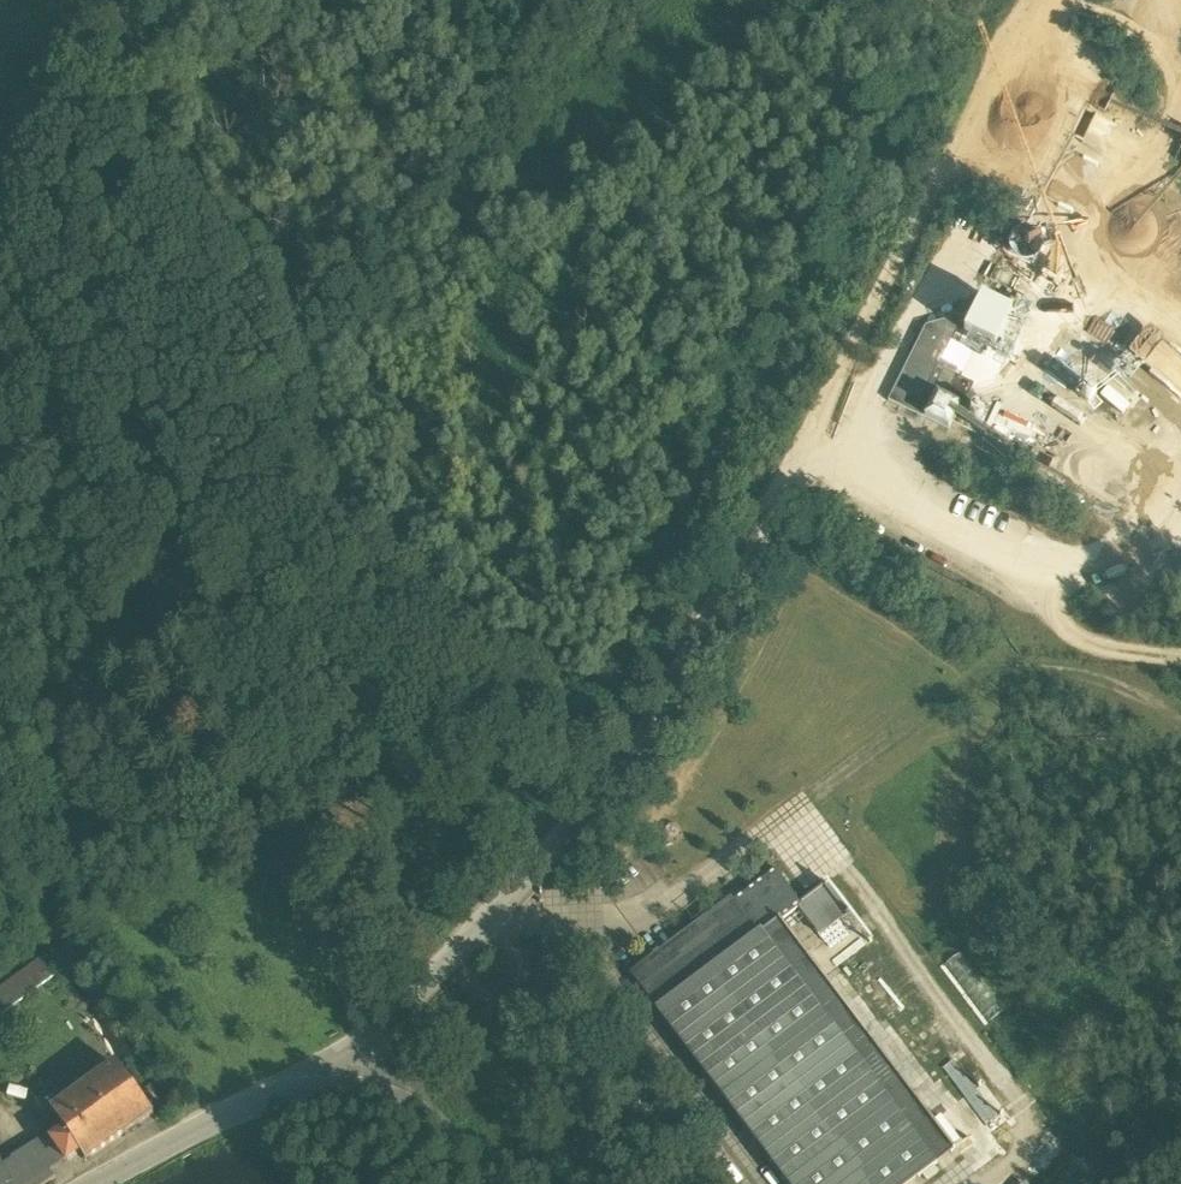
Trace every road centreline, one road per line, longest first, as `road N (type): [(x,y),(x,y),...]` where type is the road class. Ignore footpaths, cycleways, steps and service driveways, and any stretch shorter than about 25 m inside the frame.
road 1 (unclassified): [(313,1093),(503,915),(656,749),(1055,0)]
road 2 (track): [(813,458),(971,543),(1120,650),(1180,660)]
road 3 (tertiary): [(313,1093),(239,1110),(96,1183)]
road 4 (tertiary): [(502,1183),(412,1113),(376,1097),(313,1093)]

